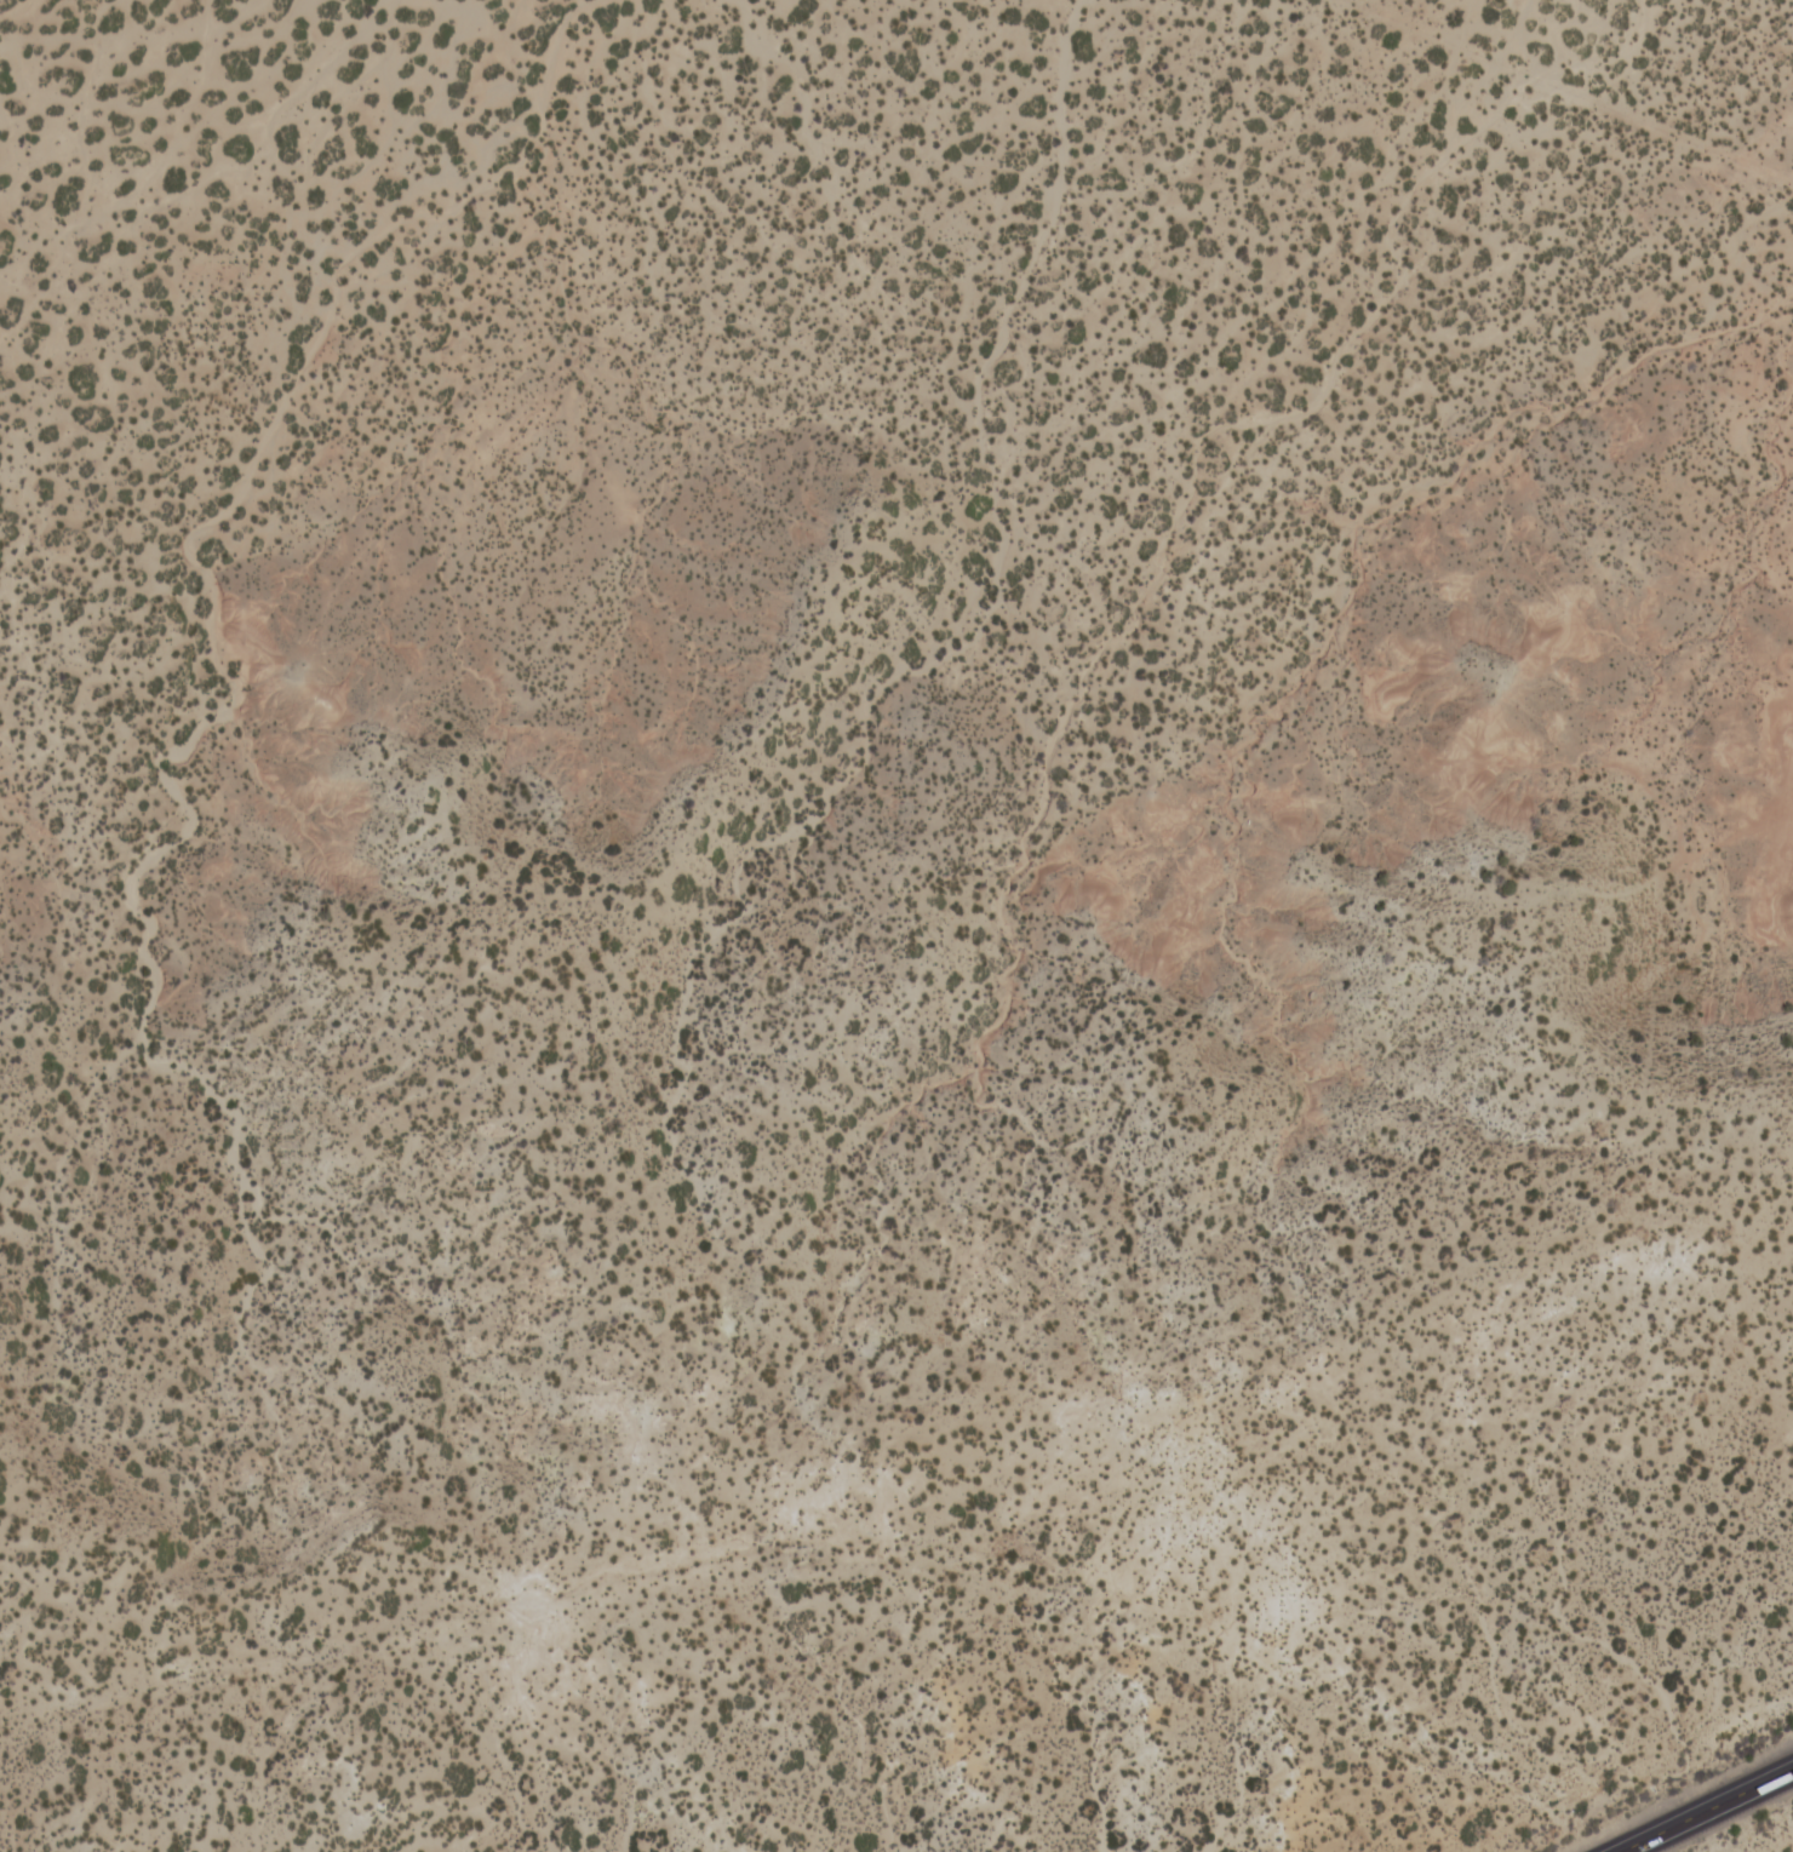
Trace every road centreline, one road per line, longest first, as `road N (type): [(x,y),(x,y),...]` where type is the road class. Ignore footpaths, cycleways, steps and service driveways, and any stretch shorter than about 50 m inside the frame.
road 1 (primary): [(1606,1851),(1792,1762)]

